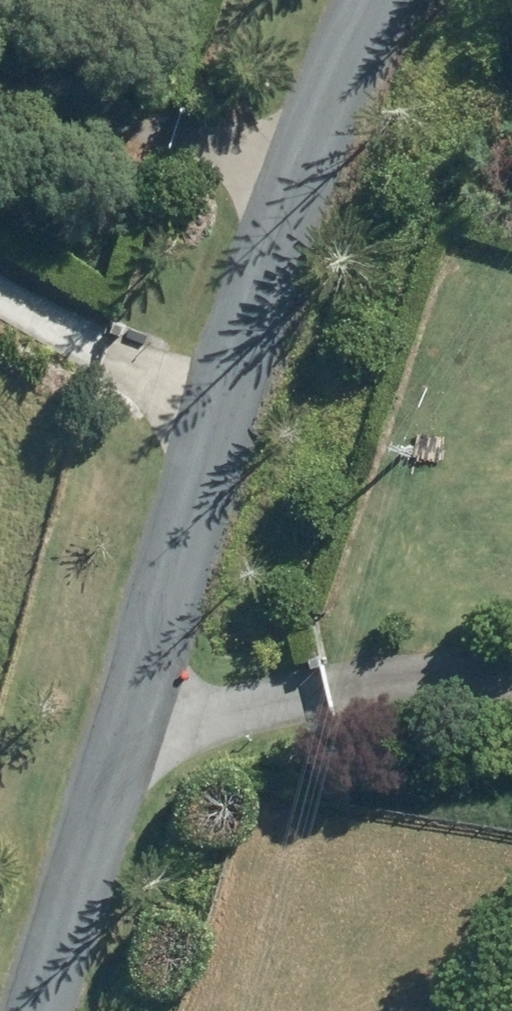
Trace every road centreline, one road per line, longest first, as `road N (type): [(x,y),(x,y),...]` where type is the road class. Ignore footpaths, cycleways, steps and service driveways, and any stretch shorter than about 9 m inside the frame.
road 1 (unclassified): [(353,0),(36,1010)]
road 2 (track): [(117,754),(451,681),(511,690)]
road 3 (track): [(291,198),(0,73)]
road 4 (track): [(217,435),(0,302)]

